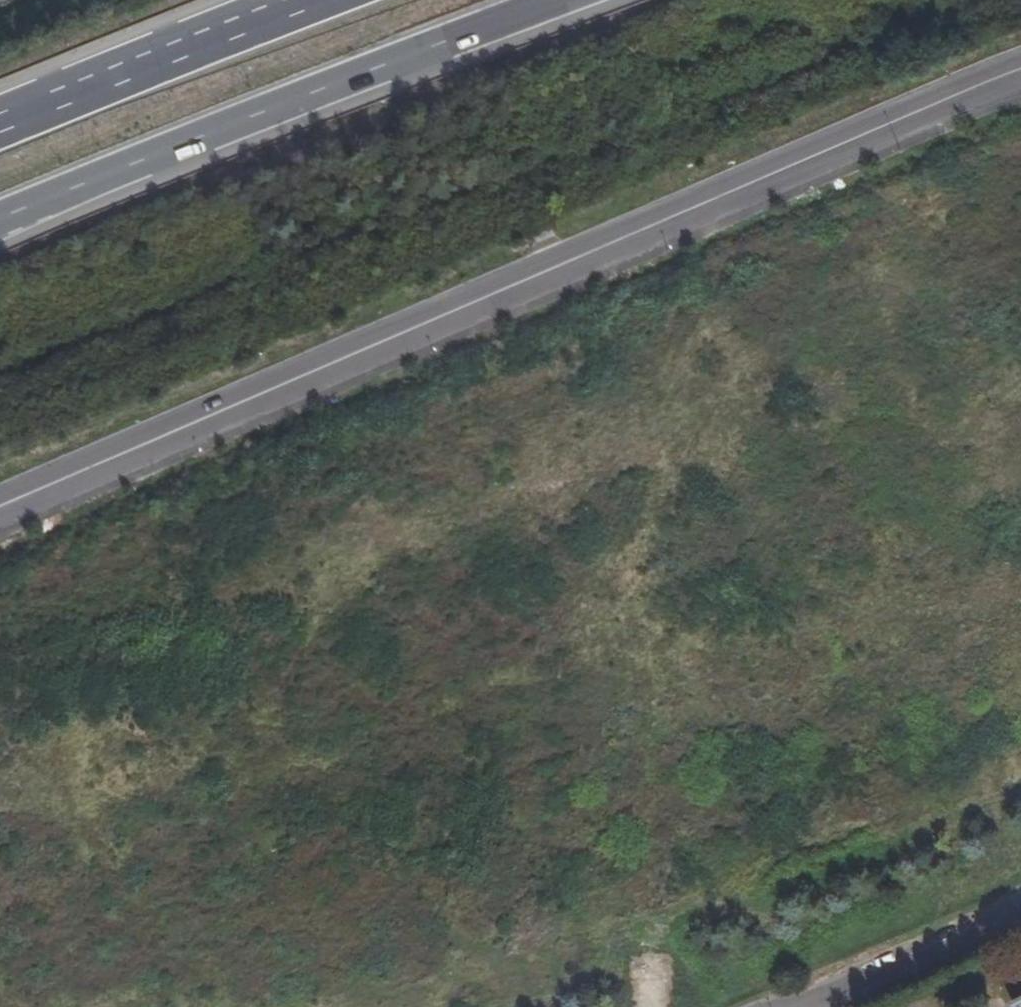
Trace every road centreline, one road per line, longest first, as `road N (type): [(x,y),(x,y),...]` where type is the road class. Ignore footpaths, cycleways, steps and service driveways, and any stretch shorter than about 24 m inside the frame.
road 1 (tertiary): [(1020,74),(0,507)]
road 2 (trunk): [(0,223),(567,0)]
road 3 (trunk): [(294,0),(0,124)]
road 4 (residential): [(773,1006),(1020,903)]

